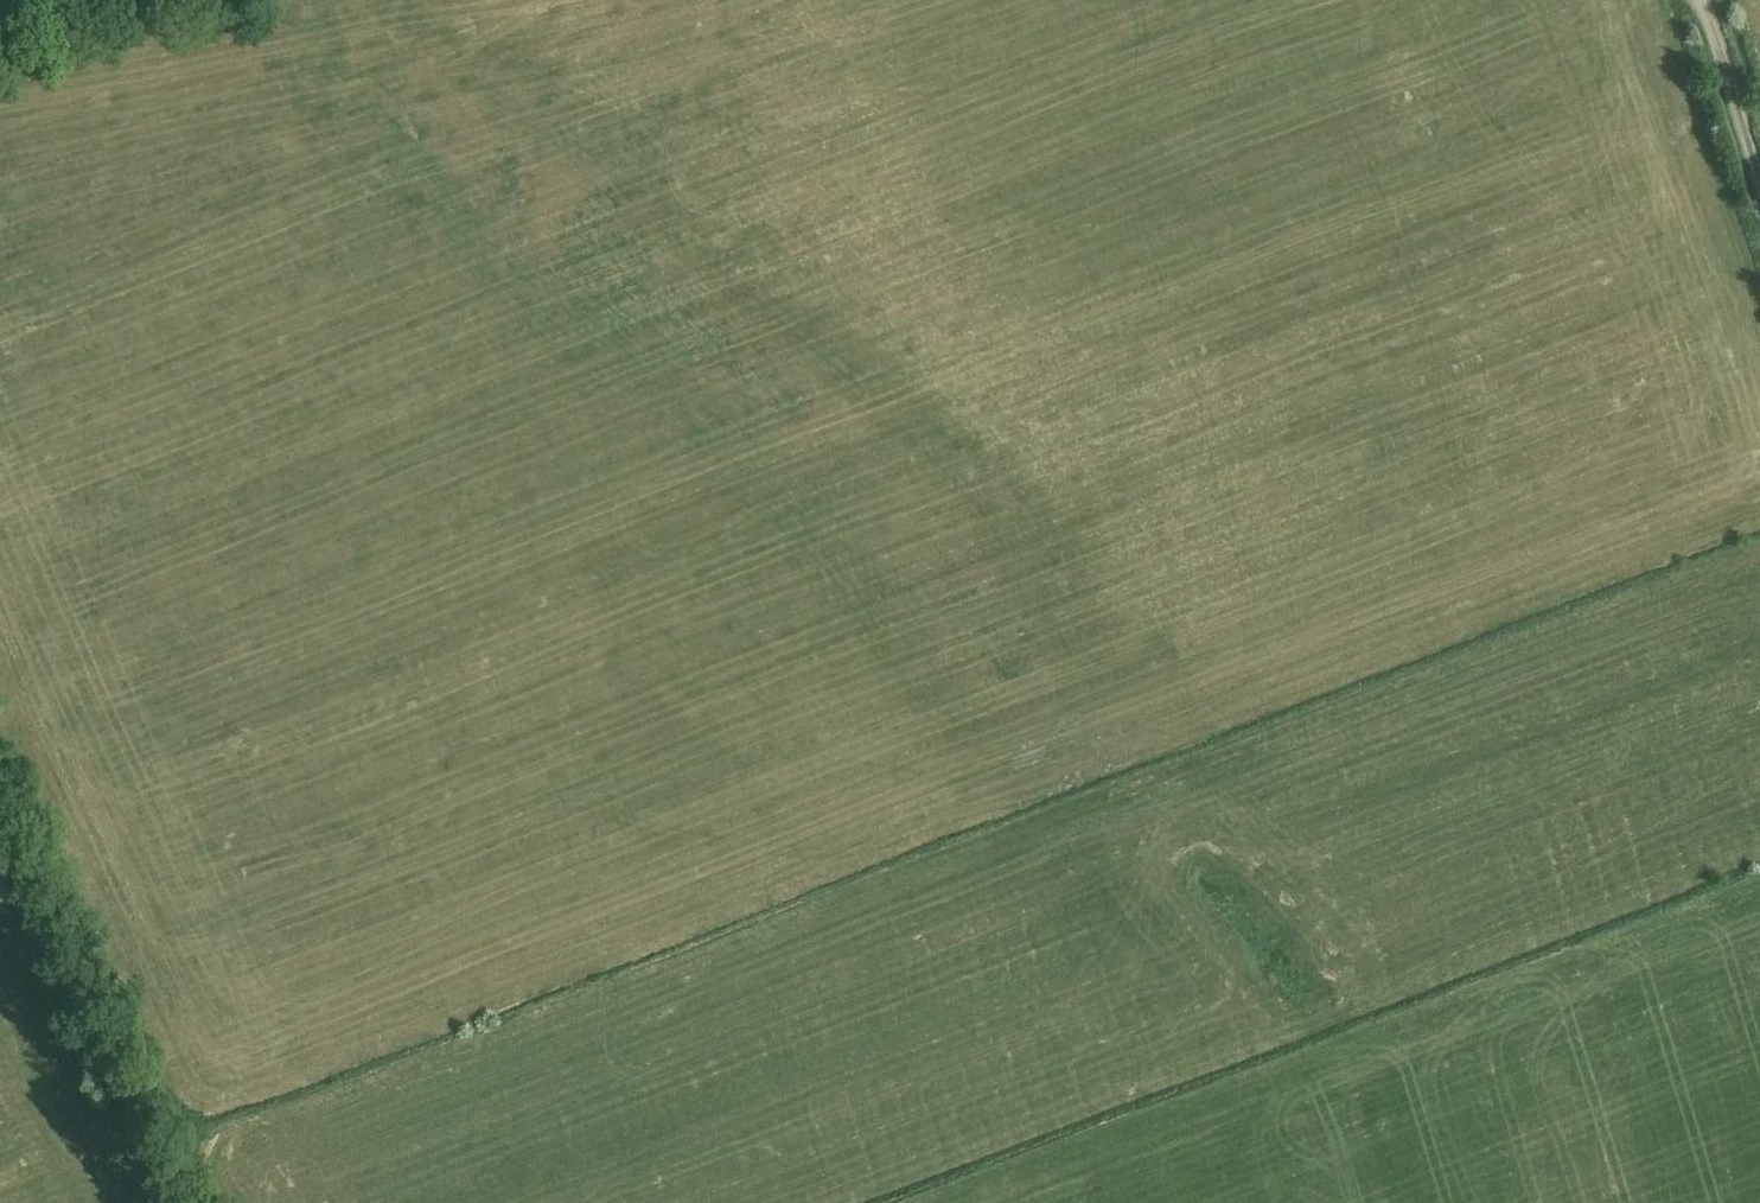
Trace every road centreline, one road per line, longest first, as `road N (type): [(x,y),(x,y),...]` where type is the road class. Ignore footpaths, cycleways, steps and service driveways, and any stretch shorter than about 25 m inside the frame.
road 1 (track): [(1713,0),(1759,157)]

